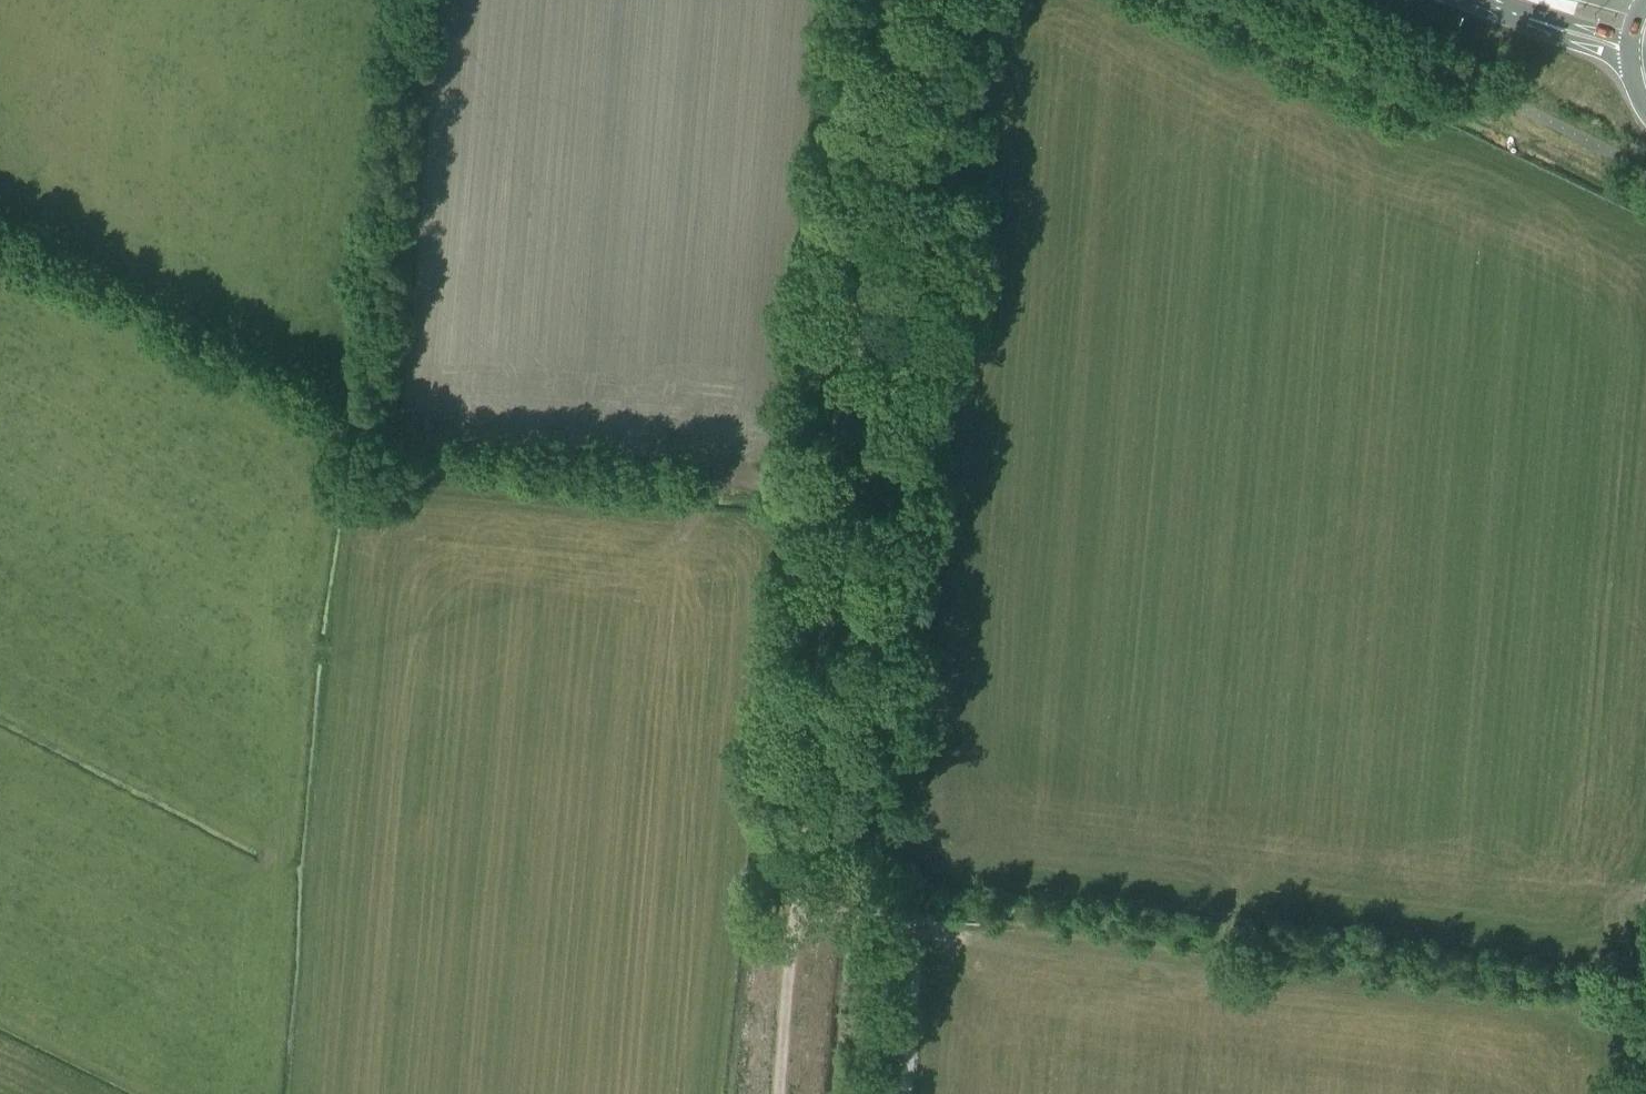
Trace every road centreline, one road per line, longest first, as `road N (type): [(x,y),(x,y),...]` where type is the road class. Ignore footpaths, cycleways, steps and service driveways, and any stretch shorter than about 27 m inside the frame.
road 1 (track): [(887,0),(783,1093)]
road 2 (primary): [(1531,12),(1562,40),(1610,56),(1631,74)]

